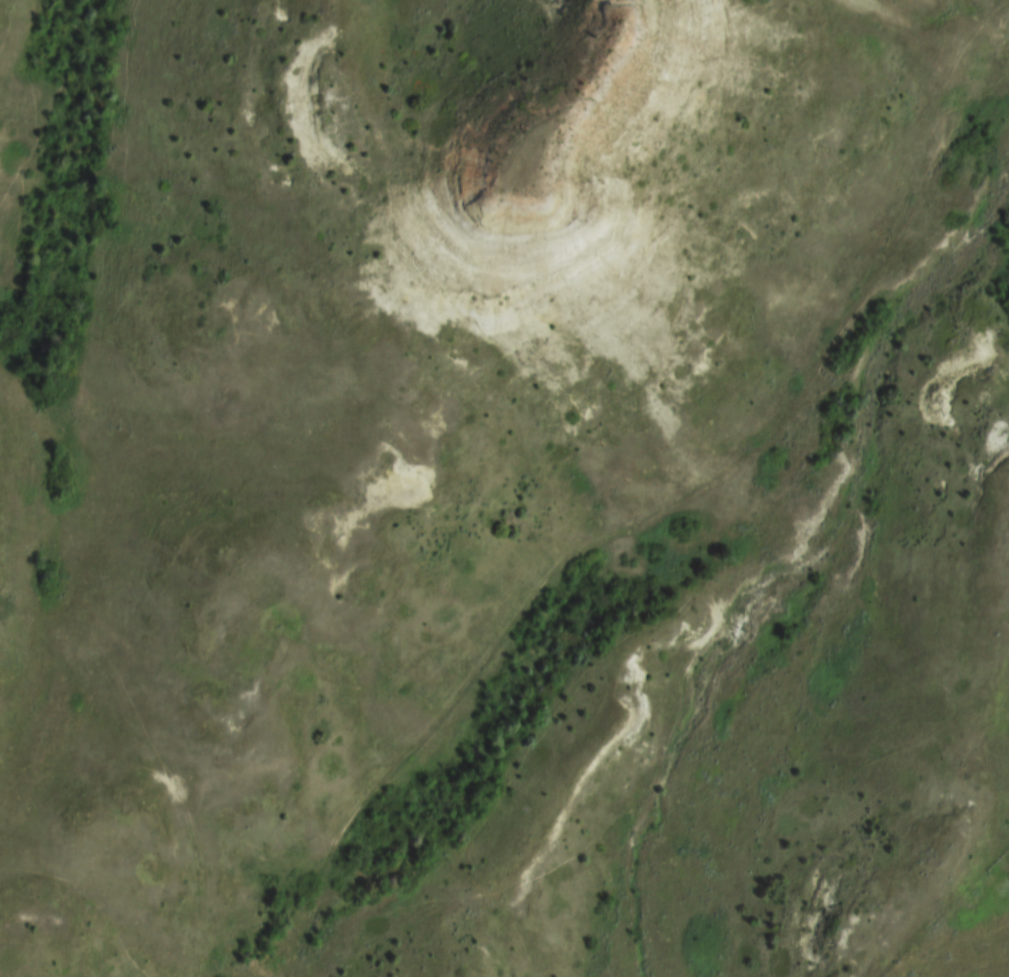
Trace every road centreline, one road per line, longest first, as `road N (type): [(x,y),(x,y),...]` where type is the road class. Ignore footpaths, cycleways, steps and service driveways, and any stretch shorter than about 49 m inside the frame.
road 1 (track): [(291,976),(342,832),(547,577),(579,548),(685,502),(737,469),(783,425),(917,211),(941,88),(1001,0)]

